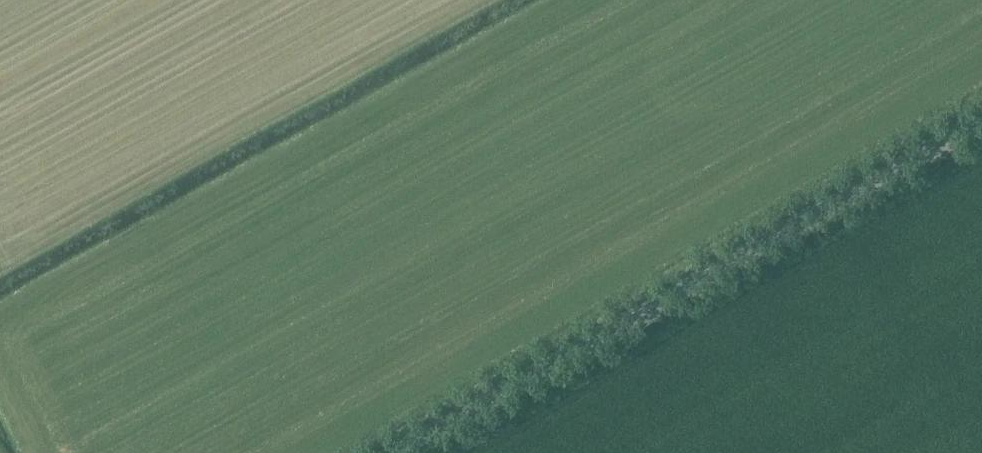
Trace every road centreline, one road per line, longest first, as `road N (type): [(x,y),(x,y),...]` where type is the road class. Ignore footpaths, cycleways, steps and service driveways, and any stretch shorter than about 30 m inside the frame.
road 1 (tertiary): [(405,452),(981,124)]

